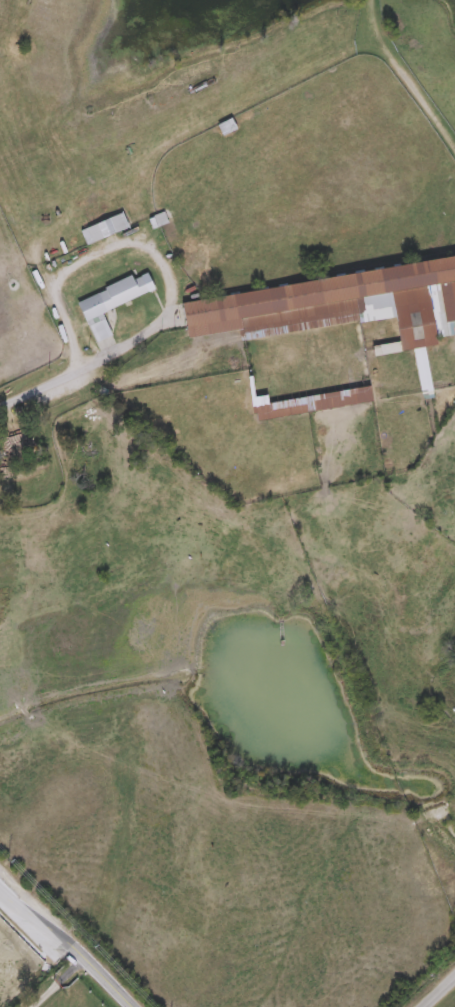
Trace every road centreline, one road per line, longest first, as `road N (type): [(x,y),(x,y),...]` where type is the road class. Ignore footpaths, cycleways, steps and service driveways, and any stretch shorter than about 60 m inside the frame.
road 1 (residential): [(125,1006),(0,879)]

